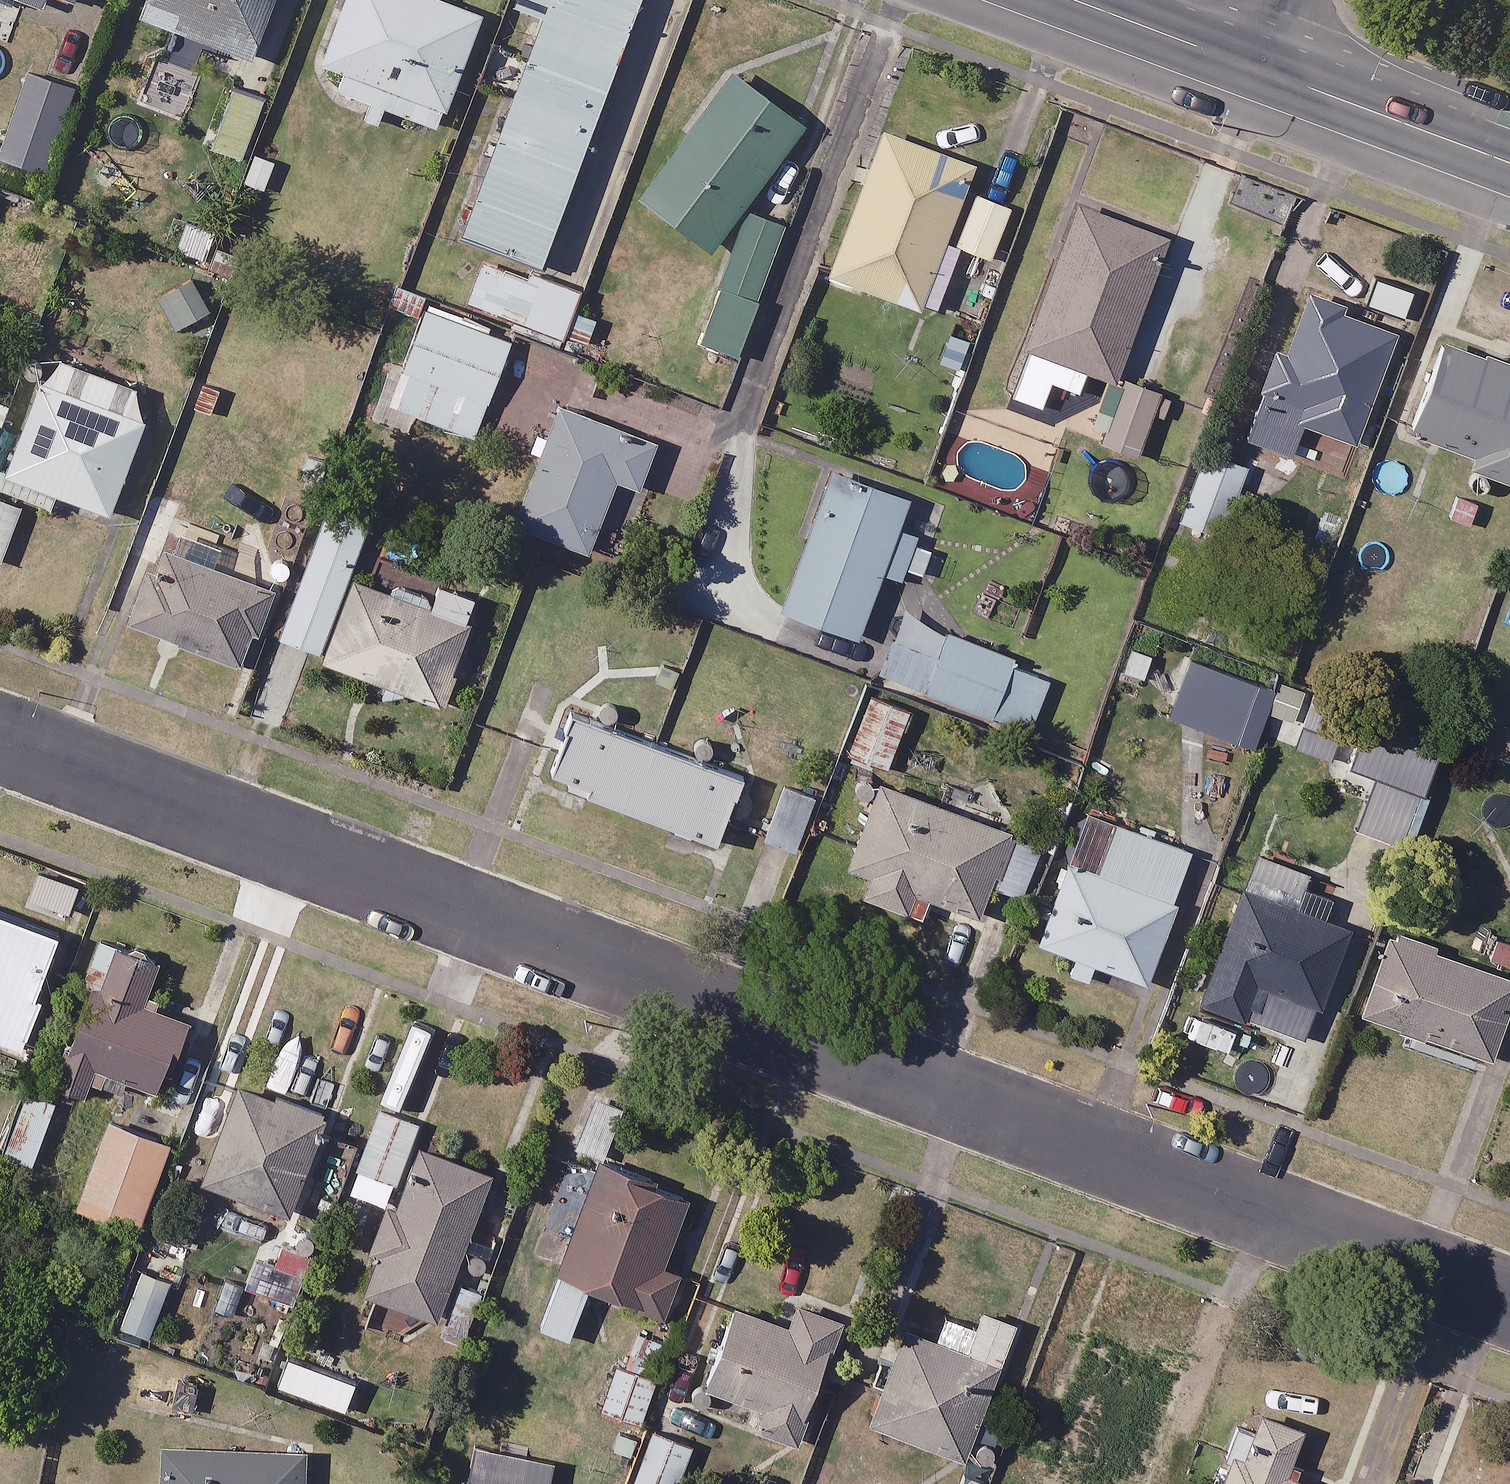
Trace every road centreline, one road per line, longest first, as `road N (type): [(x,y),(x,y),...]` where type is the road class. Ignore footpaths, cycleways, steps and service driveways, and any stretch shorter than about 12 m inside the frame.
road 1 (residential): [(0,739),(1509,1305)]
road 2 (tertiary): [(1253,68),(1509,164)]
road 3 (tertiary): [(1072,0),(1253,68)]

